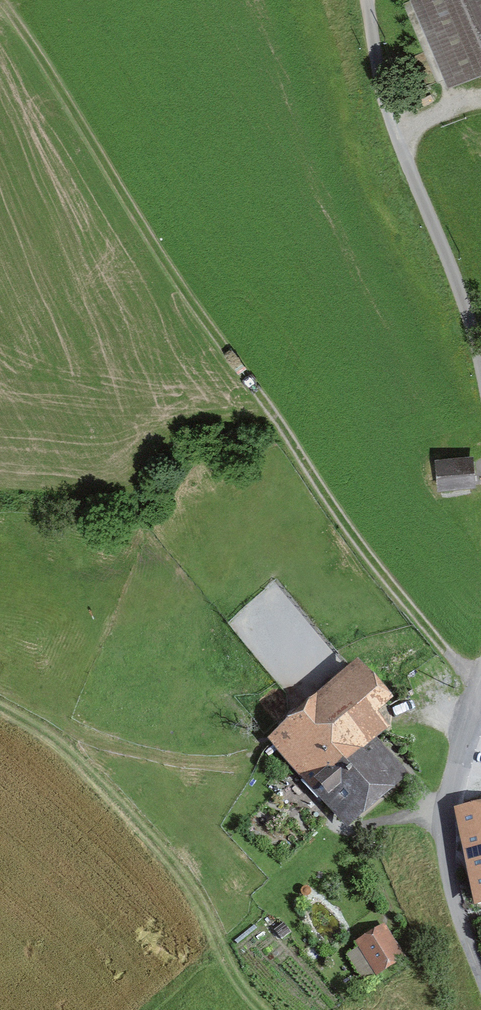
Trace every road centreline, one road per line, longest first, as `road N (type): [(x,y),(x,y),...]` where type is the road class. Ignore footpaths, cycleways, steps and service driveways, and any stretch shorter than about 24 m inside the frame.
road 1 (track): [(480,684),(355,539),(0,8)]
road 2 (track): [(0,706),(73,753),(164,851),(238,981),(266,1009)]
road 3 (residential): [(480,362),(392,129),(366,0)]
road 4 (residential): [(480,974),(456,902),(444,827),(480,696)]

